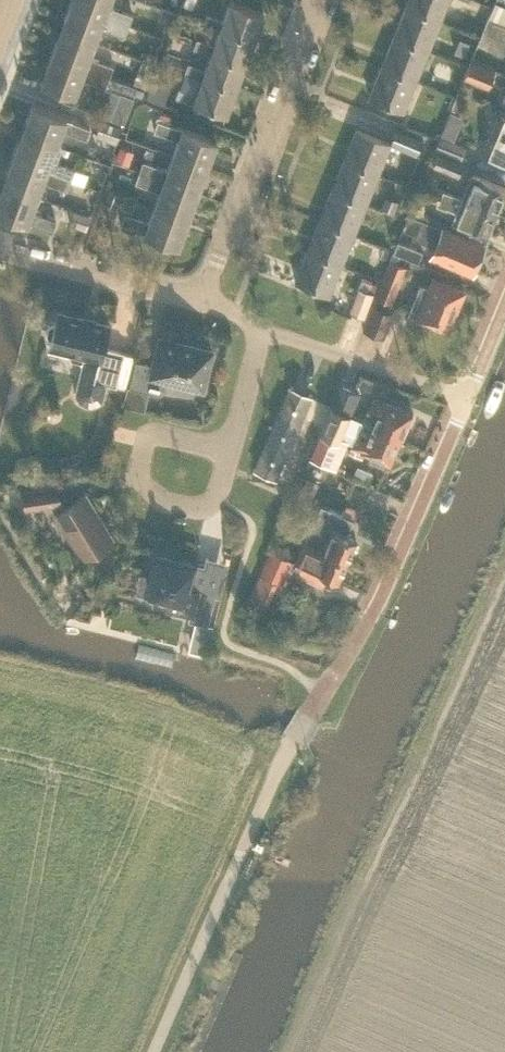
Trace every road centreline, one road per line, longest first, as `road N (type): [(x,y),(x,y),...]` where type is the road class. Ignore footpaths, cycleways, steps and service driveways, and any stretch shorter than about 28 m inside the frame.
road 1 (unclassified): [(154,1051),(294,739),(363,630),(504,300)]
road 2 (residential): [(204,298),(317,0)]
road 3 (residential): [(231,452),(161,435),(144,449),(142,477),(164,501),(201,507),(222,486)]
road 4 (residential): [(204,298),(0,249)]
road 5 (residential): [(231,452),(257,328),(204,298)]

